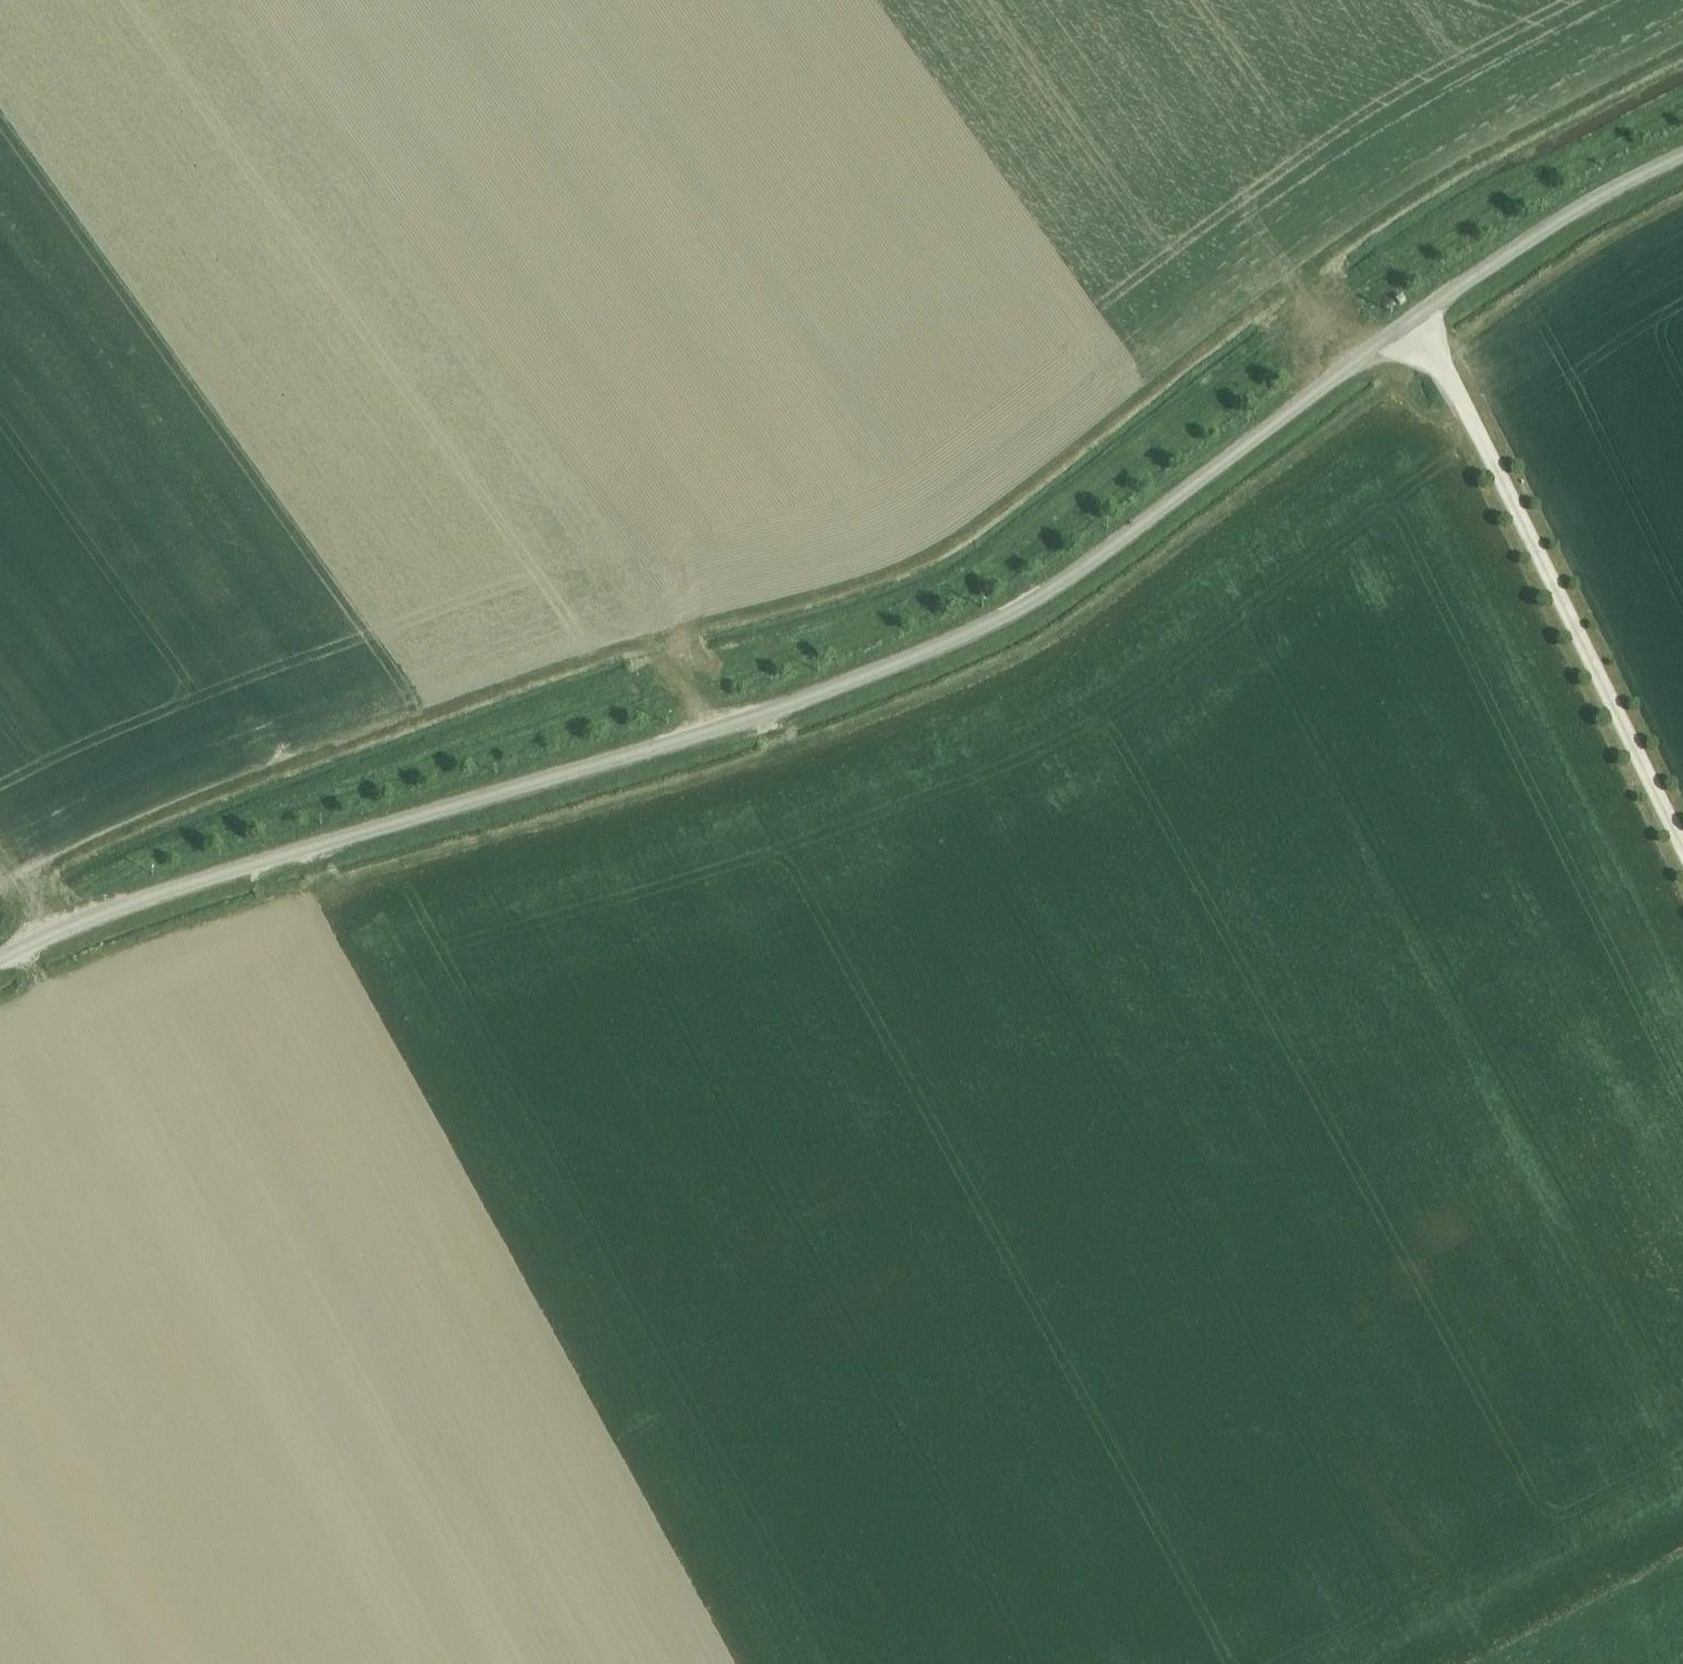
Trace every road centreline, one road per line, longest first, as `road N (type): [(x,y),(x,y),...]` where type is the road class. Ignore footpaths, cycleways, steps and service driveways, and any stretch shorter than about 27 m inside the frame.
road 1 (unclassified): [(1682,155),(1552,226),(1407,322),(1042,594),(936,649),(212,877),(0,959)]

